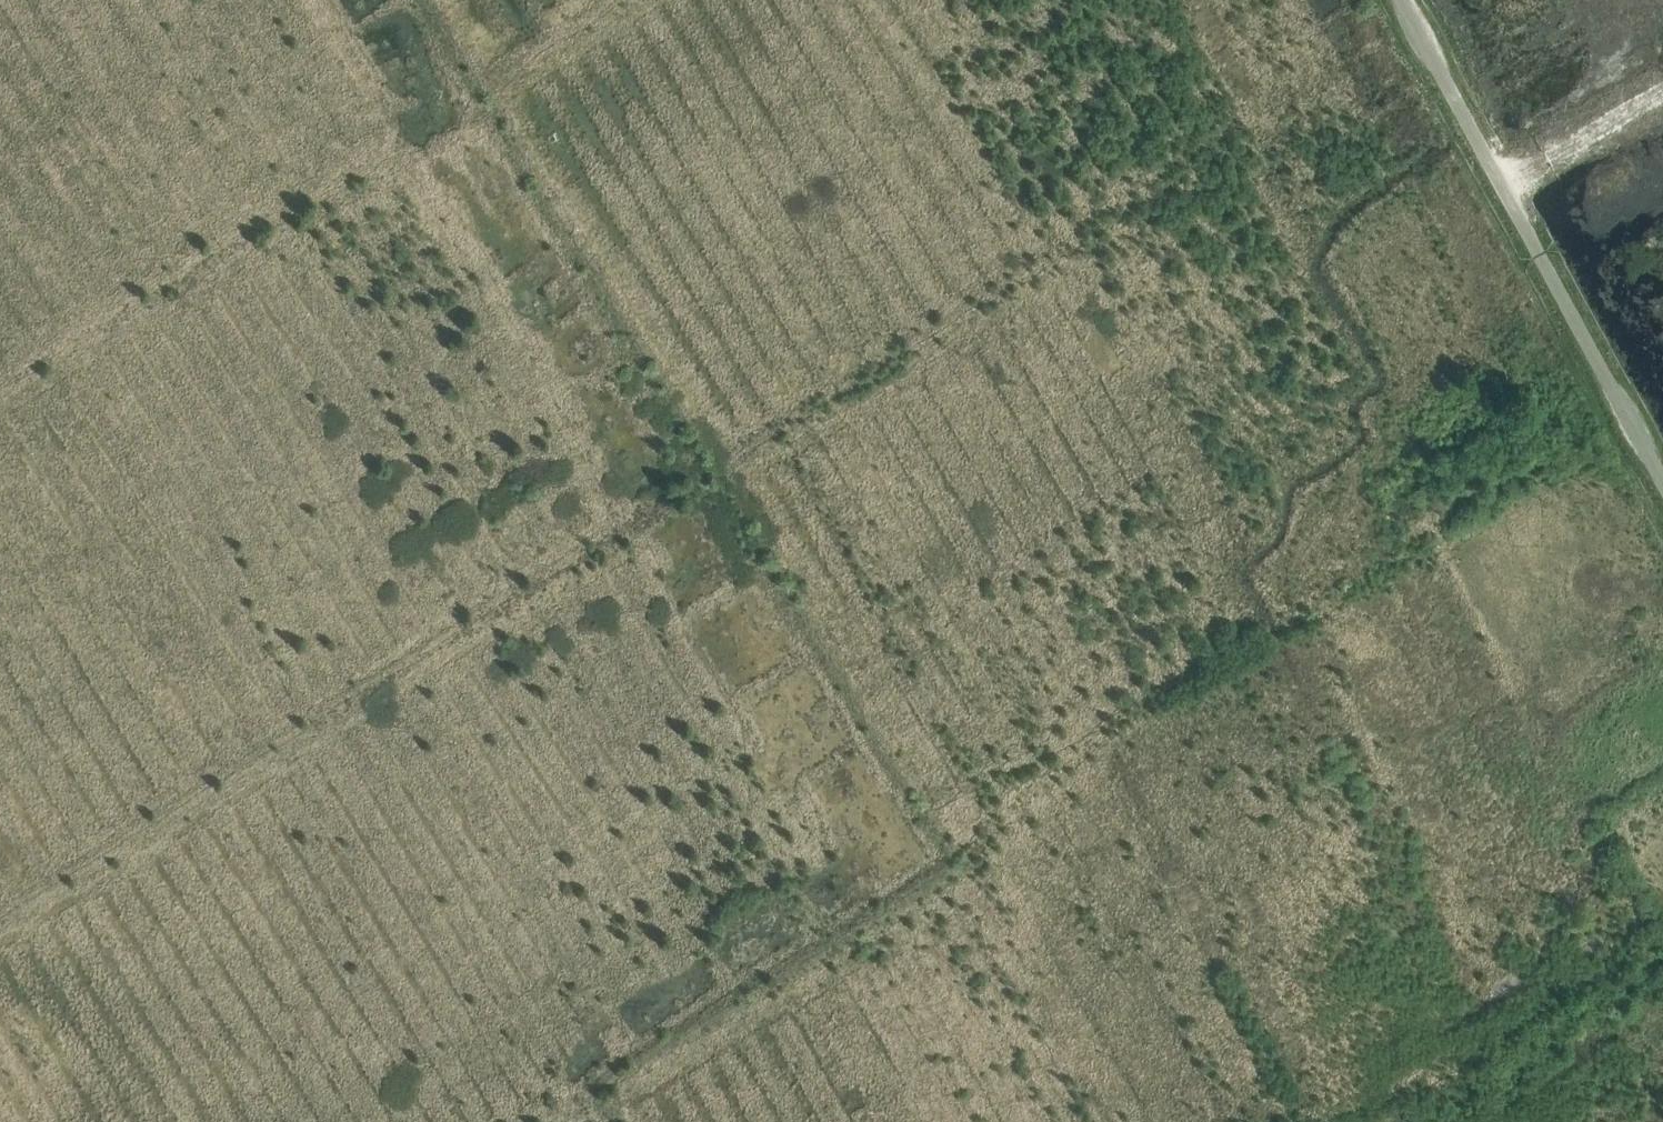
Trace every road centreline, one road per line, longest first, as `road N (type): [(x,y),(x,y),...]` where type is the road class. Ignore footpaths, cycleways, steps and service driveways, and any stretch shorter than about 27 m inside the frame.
road 1 (tertiary): [(1662,484),(1400,0)]

